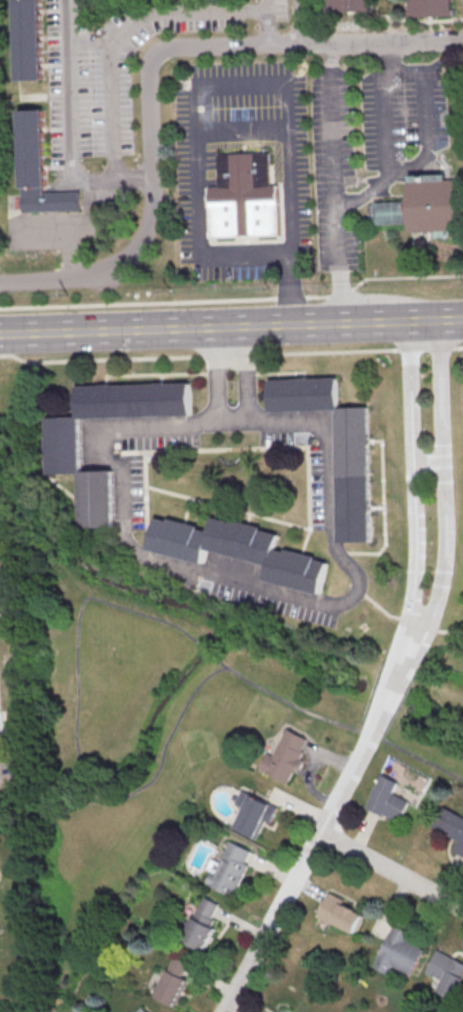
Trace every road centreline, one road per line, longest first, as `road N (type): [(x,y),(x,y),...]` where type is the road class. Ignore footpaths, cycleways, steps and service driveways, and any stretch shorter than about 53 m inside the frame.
road 1 (residential): [(126,266),(146,232),(156,181),(156,57),(174,50),(462,41)]
road 2 (secondary): [(462,319),(22,334)]
road 3 (residential): [(382,708),(224,1011)]
road 4 (residential): [(412,639),(441,597),(446,553),(440,320)]
road 5 (residential): [(408,321),(412,639)]
road 6 (residential): [(156,181),(89,184),(76,173),(66,0)]
road 7 (residential): [(462,910),(321,833)]

